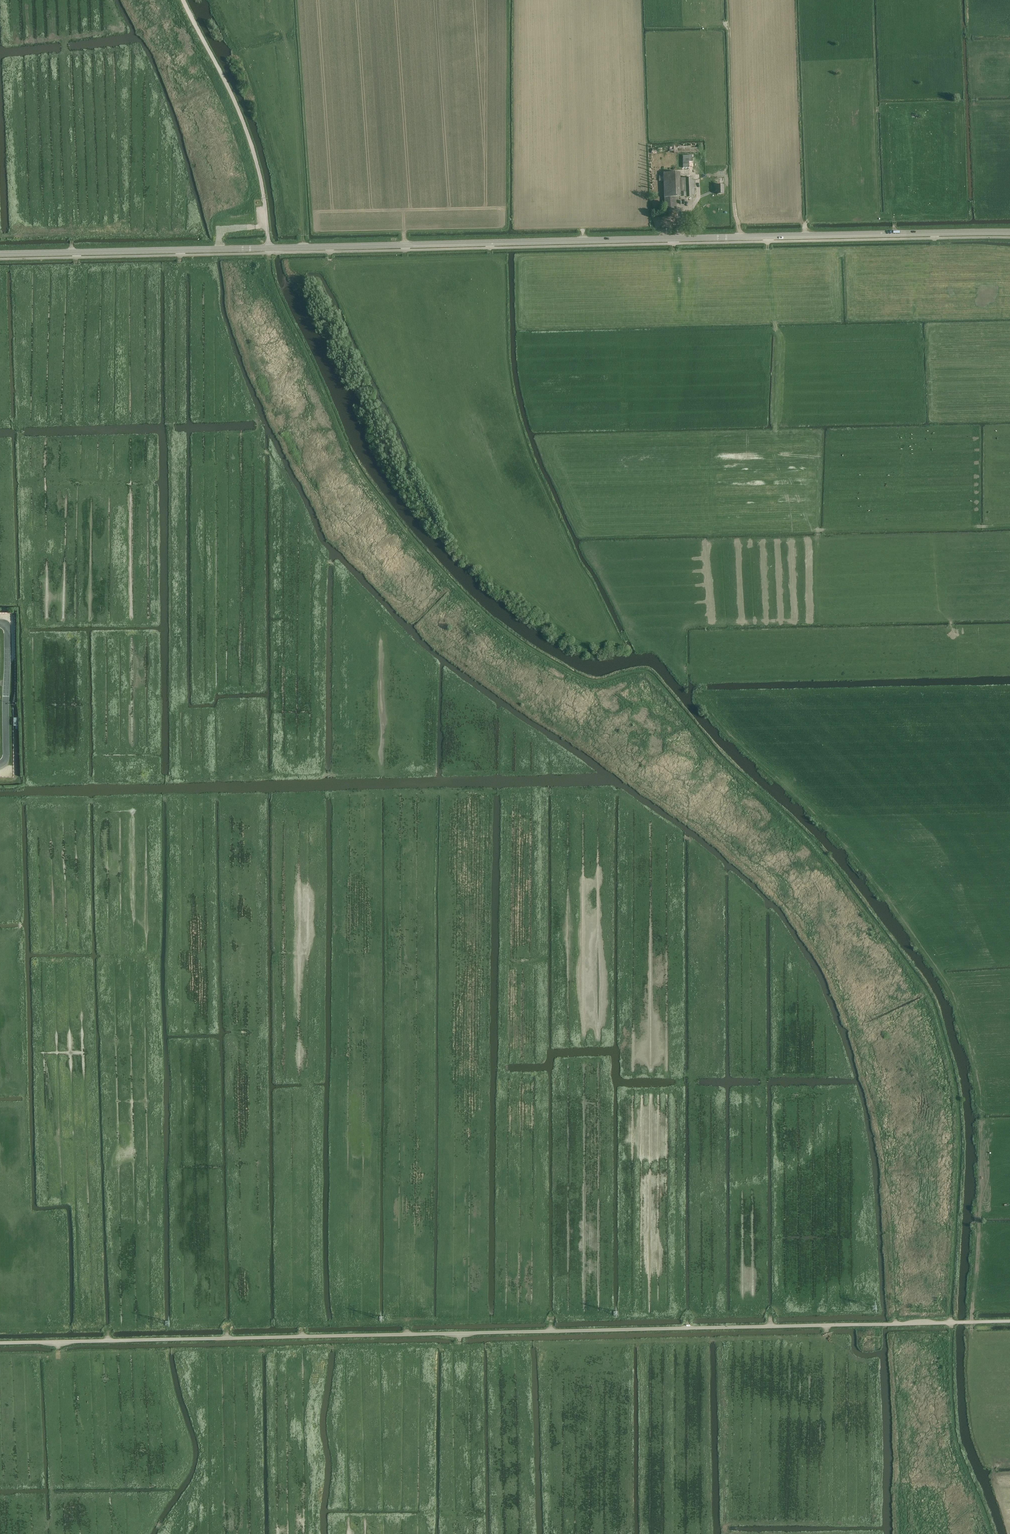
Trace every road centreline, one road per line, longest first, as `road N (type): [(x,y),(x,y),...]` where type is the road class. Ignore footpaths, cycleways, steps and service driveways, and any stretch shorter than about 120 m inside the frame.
road 1 (unclassified): [(0,1343),(1009,1321)]
road 2 (tertiary): [(1009,232),(0,254)]

